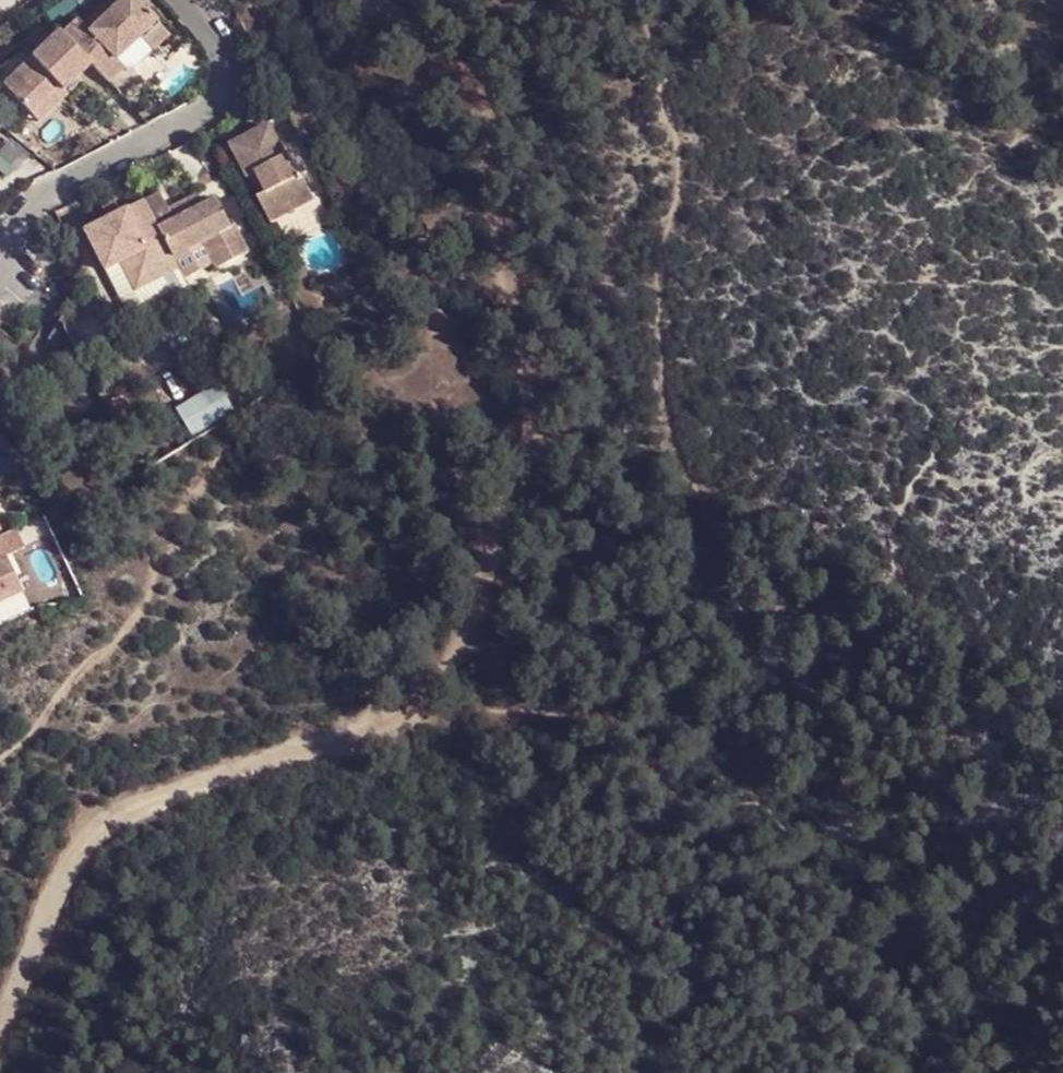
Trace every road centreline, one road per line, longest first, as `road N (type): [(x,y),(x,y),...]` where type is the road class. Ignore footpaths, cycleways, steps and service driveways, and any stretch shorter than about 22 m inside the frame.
road 1 (track): [(378,0),(441,51),(487,124),(498,269),(526,387),(524,468),(488,584),(421,707),(394,737),(157,797),(90,843),(61,875),(0,1024)]

